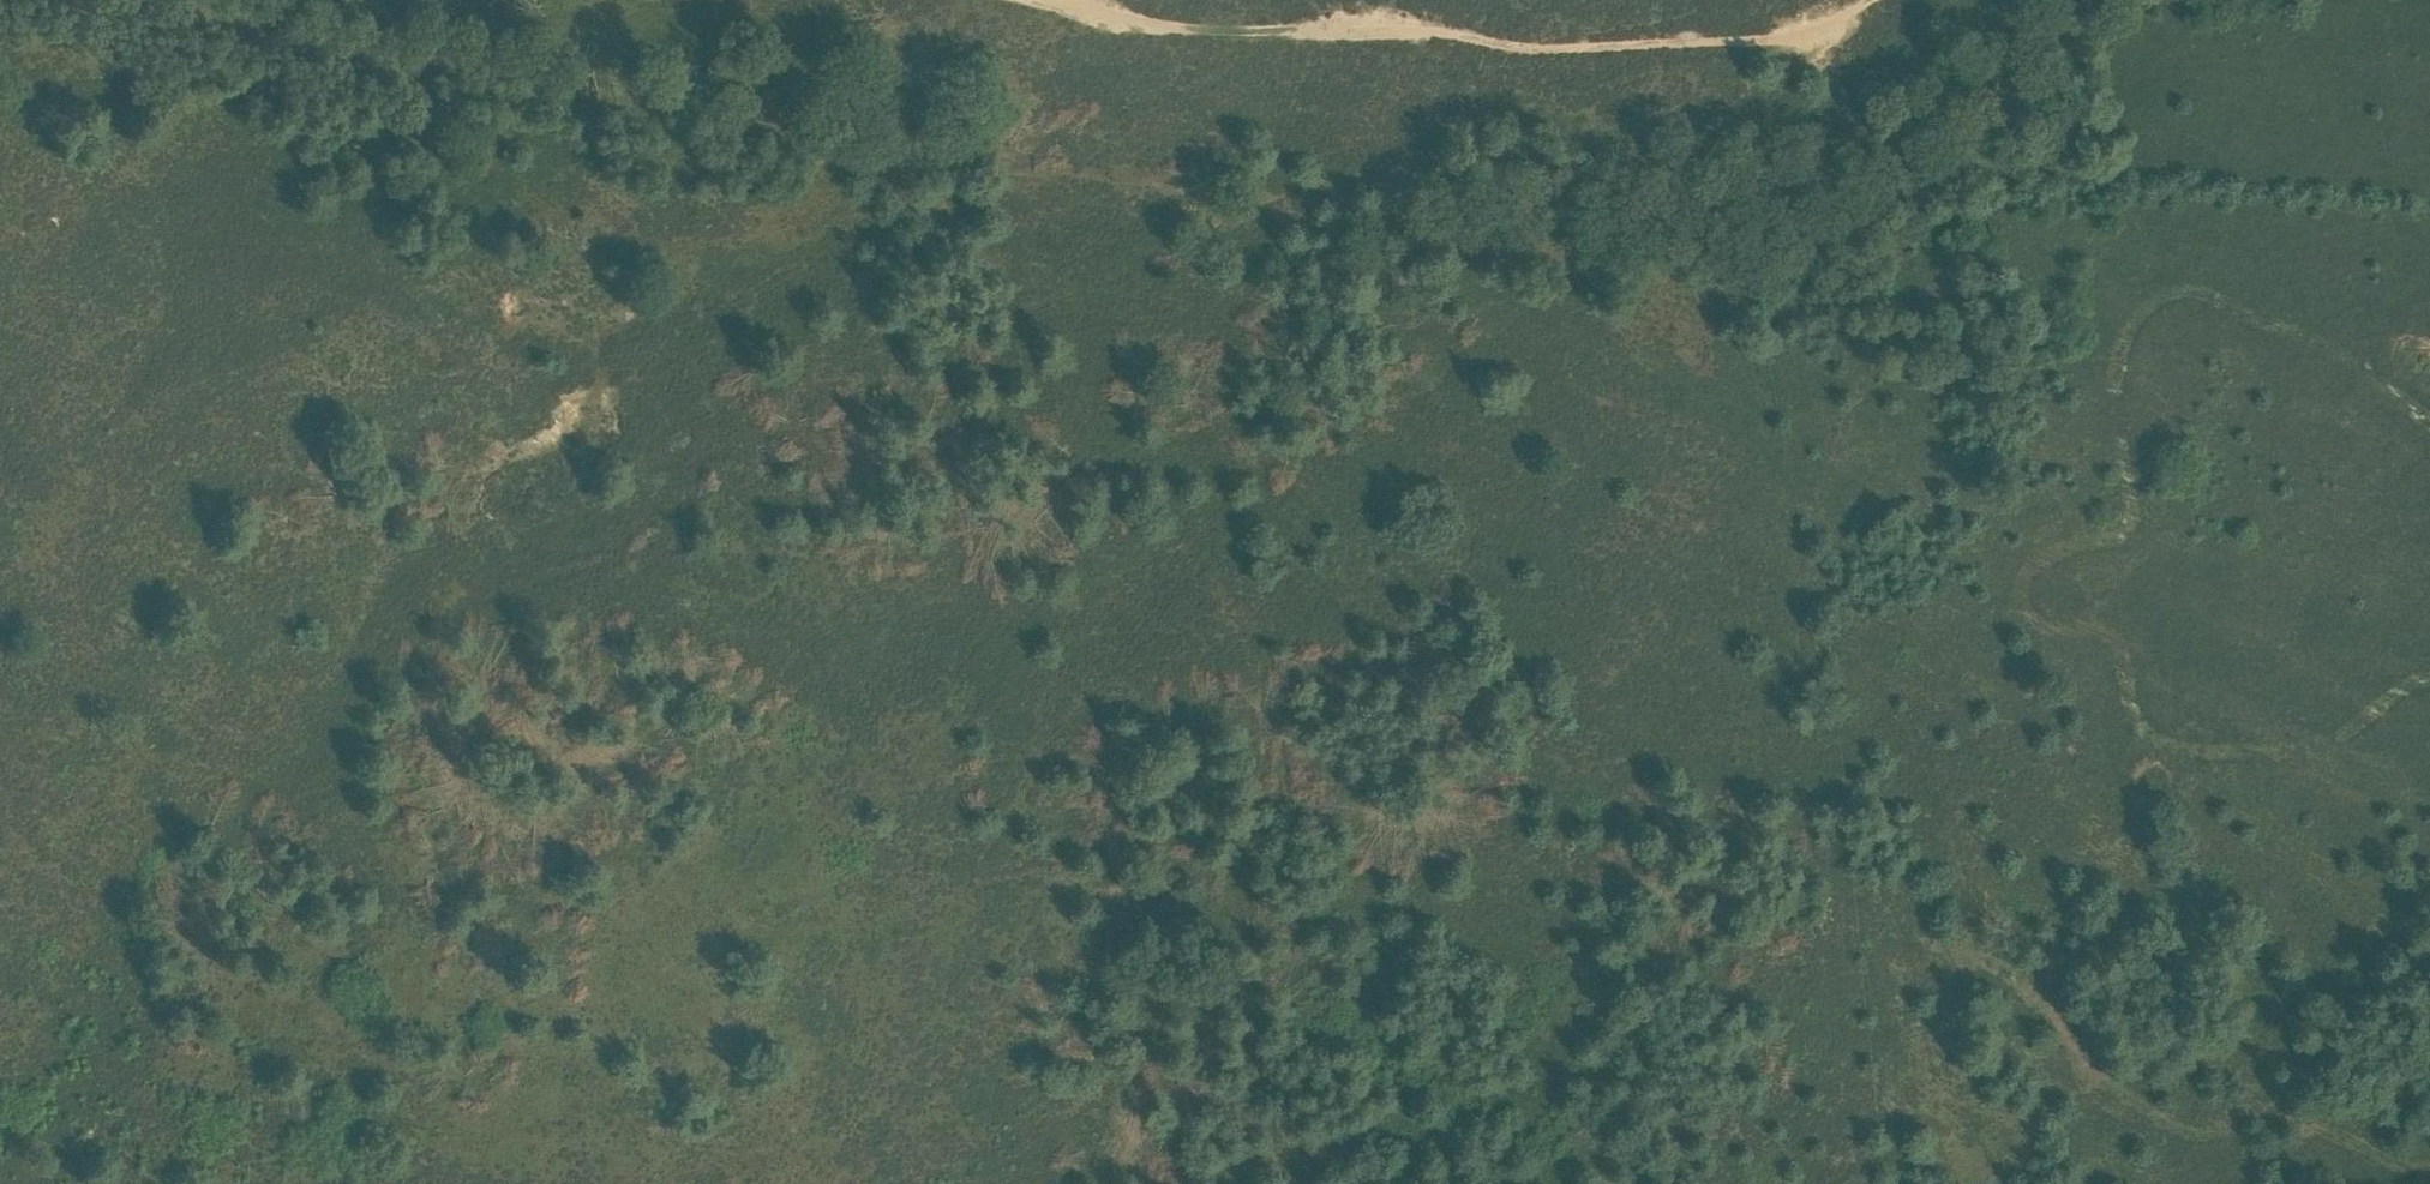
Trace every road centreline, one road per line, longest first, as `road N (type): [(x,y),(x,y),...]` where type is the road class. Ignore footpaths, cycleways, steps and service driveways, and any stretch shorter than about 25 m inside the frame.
road 1 (track): [(1055,0),(1213,30),(1446,32),(1545,48),(1800,33),(1870,0)]

